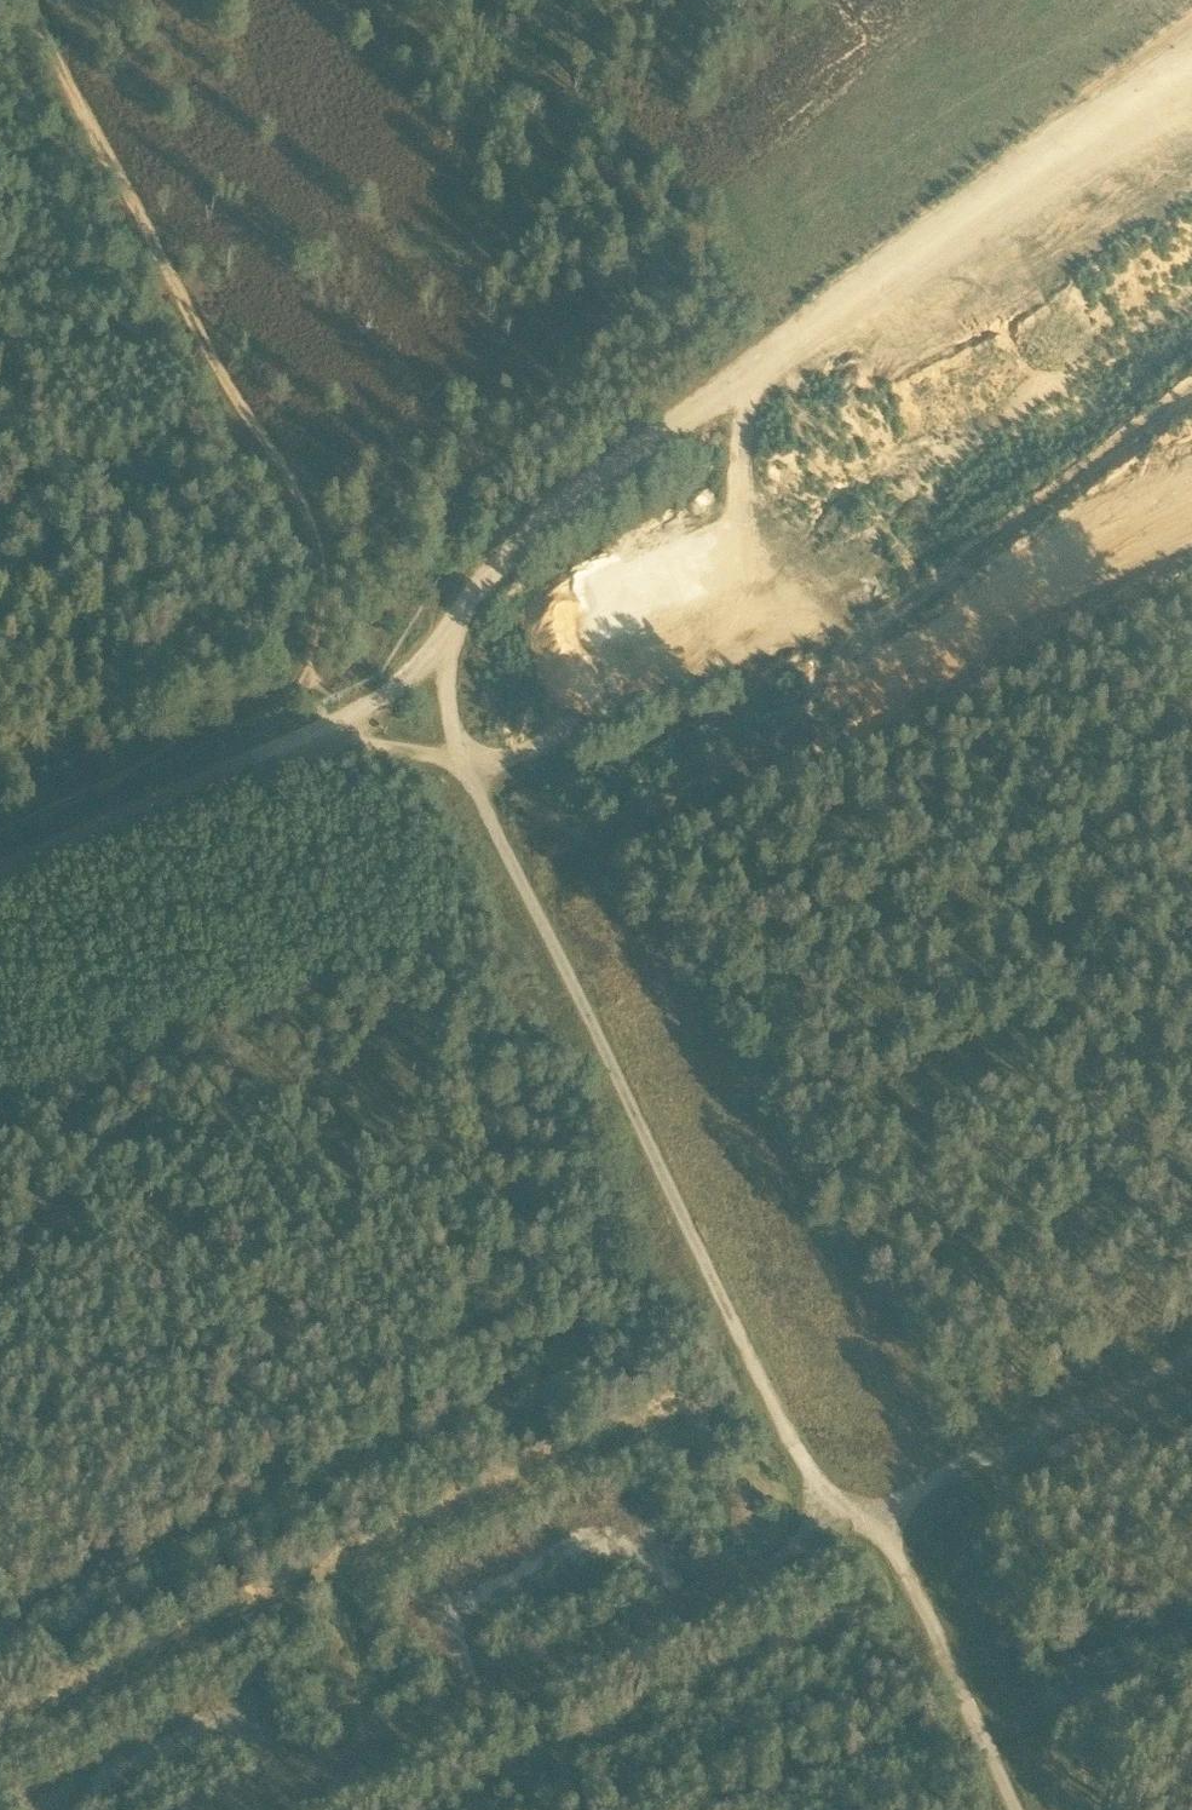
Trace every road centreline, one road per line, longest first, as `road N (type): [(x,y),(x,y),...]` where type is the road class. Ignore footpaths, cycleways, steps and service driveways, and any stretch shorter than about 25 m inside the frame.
road 1 (track): [(1191,71),(537,532),(445,636),(463,772),(926,583),(1191,385)]
road 2 (track): [(342,715),(463,772),(816,1502),(887,1541),(1012,1809)]
road 3 (track): [(37,0),(225,380),(305,508),(324,567),(322,607),(295,677)]
road 4 (track): [(851,1523),(1191,1357)]
road 5 (track): [(0,864),(342,715)]
road 6 (track): [(0,832),(202,743),(265,706),(295,677)]
road 7 (track): [(445,636),(381,699),(342,715)]

